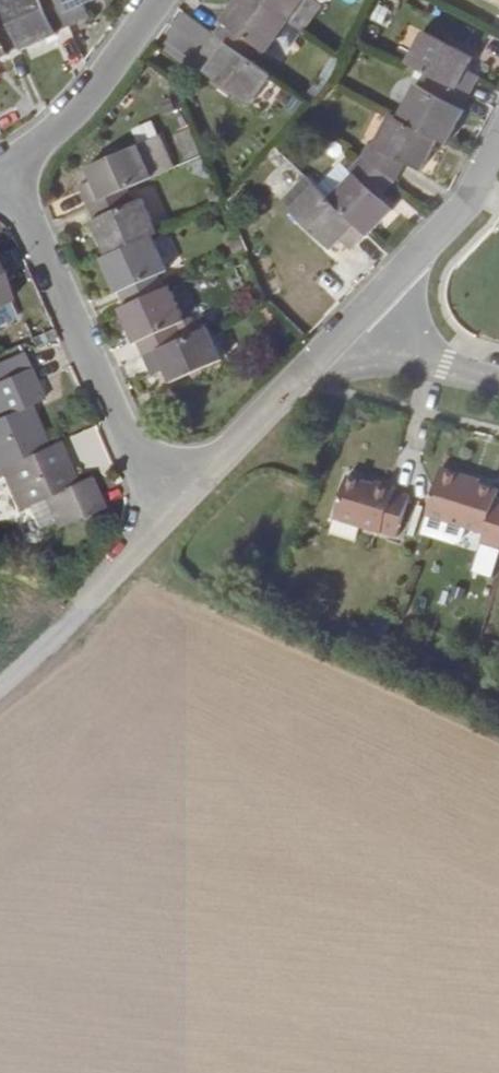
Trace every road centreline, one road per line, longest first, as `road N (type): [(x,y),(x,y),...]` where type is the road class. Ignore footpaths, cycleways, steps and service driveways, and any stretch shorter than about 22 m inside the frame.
road 1 (residential): [(360,325),(173,514),(133,460),(30,213),(0,179)]
road 2 (track): [(0,686),(108,588),(173,514)]
road 3 (residential): [(0,175),(86,107),(162,0)]
road 4 (residential): [(498,153),(477,194),(360,325)]
road 5 (residential): [(498,381),(446,367),(360,325)]

